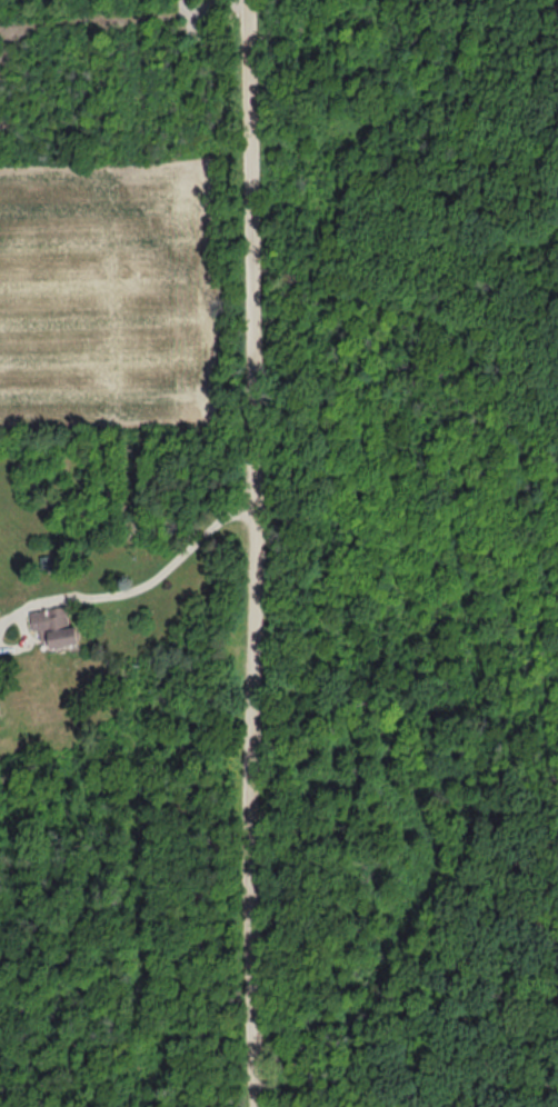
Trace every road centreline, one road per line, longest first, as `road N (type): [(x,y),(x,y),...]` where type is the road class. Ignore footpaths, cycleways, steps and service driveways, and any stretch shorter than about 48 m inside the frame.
road 1 (residential): [(257,1106),(250,0)]

